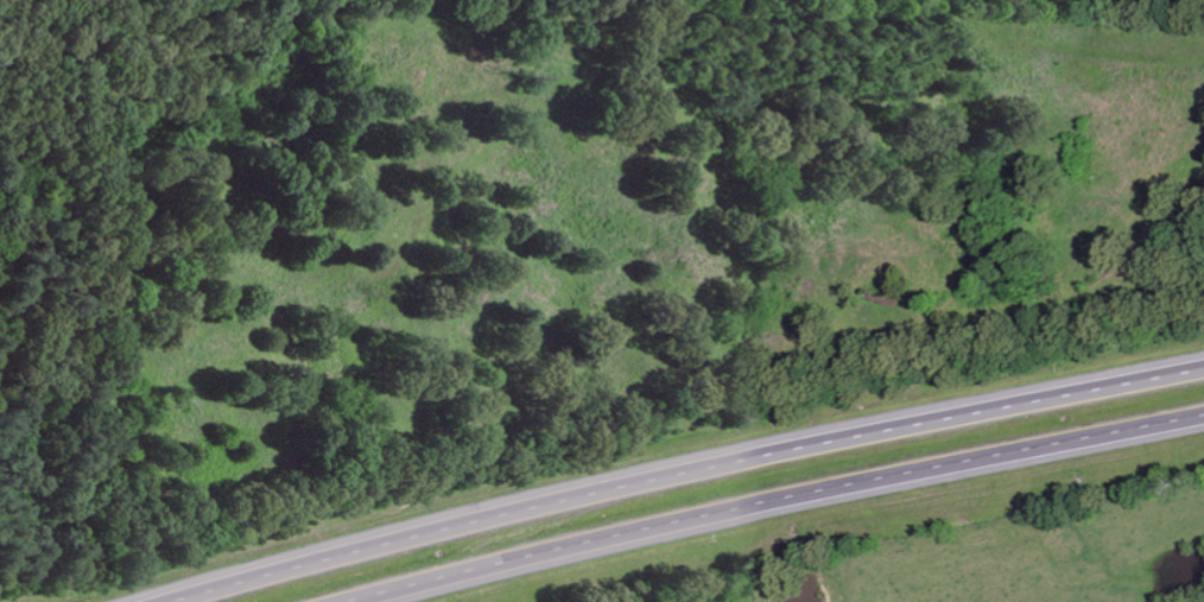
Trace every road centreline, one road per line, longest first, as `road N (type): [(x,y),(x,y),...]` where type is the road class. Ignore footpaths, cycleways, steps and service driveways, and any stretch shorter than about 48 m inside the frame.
road 1 (motorway): [(1203,363),(651,474),(150,601)]
road 2 (motorway): [(357,601),(663,527),(1203,419)]

